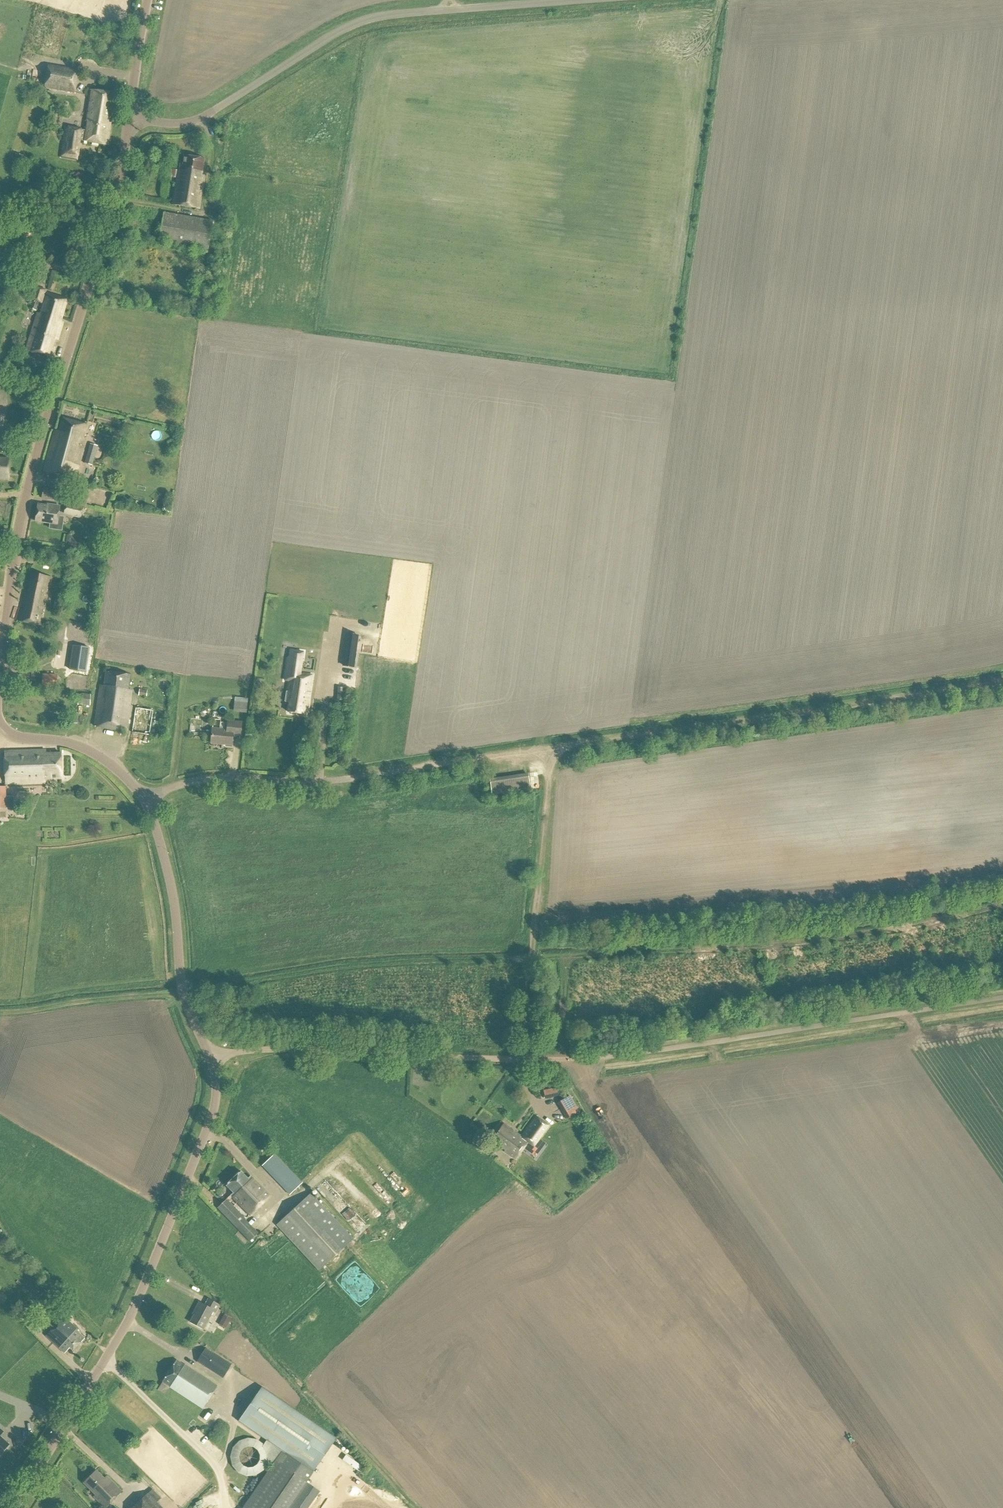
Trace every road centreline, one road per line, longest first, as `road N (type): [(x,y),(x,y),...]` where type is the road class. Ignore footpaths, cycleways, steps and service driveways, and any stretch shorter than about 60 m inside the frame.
road 1 (unclassified): [(212,1060),(299,1049),(615,1056),(1002,997)]
road 2 (unclassified): [(130,118),(117,195),(21,519),(0,674)]
road 3 (unclassified): [(212,1060),(210,1121),(139,1297),(16,1507)]
road 4 (unclassified): [(589,0),(379,16),(350,26),(196,120),(130,118)]
road 5 (track): [(552,748),(1002,682)]
road 6 (unclassified): [(148,800),(173,890),(183,996),(212,1060)]
road 7 (track): [(345,778),(552,748)]
road 8 (track): [(532,953),(552,748)]
road 9 (unclassified): [(148,800),(206,779),(345,778)]
road 10 (unclassified): [(0,723),(27,738),(93,752),(148,800)]

